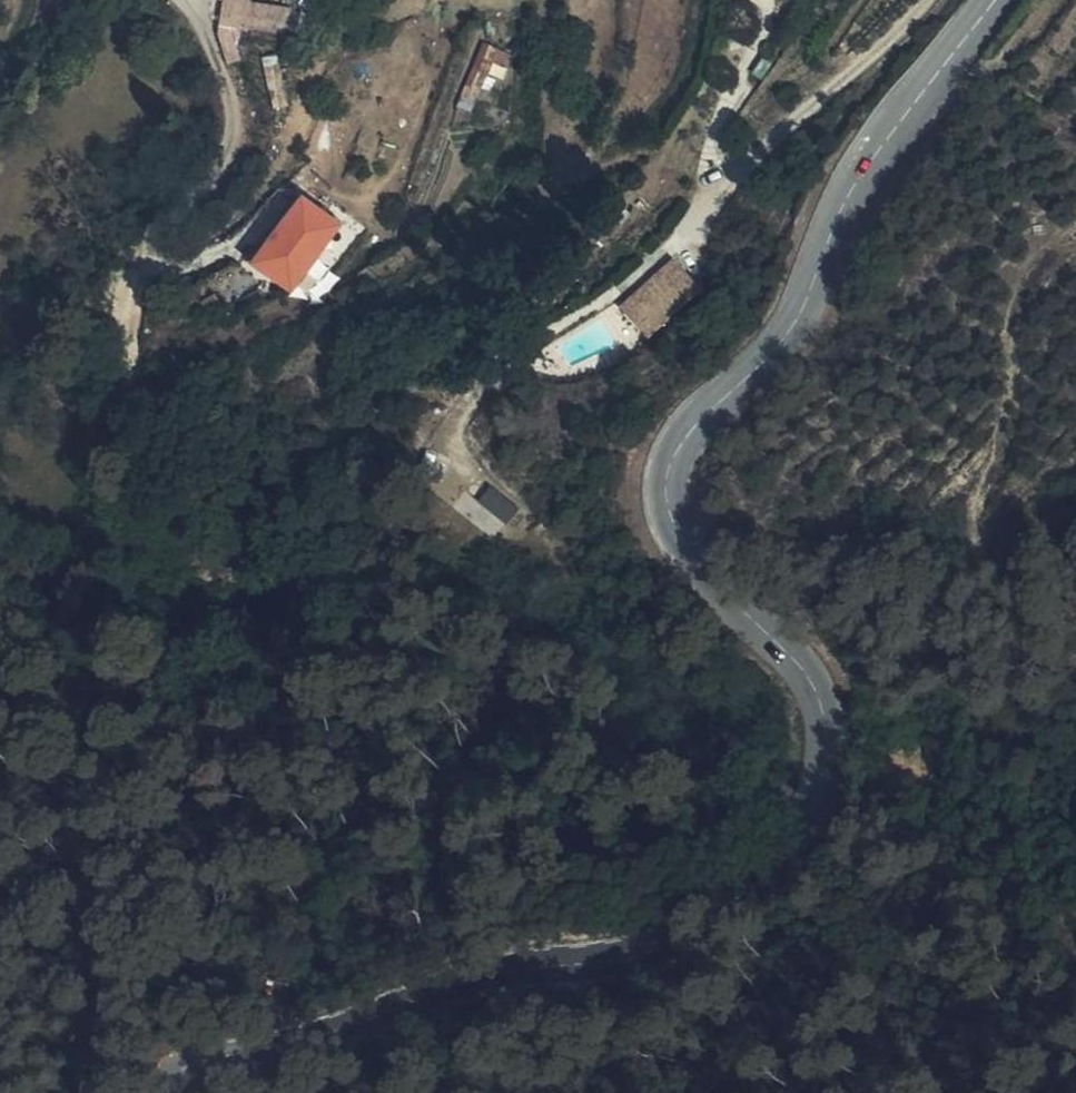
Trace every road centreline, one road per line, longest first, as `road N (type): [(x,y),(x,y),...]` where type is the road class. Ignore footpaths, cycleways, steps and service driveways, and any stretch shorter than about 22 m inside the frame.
road 1 (tertiary): [(992,0),(867,157),(783,352),(717,408),(672,474),(692,555),(799,668),(819,710),(821,753),(790,843),(708,929),(661,953),(576,963),(287,1040),(218,1072),(203,1092)]

